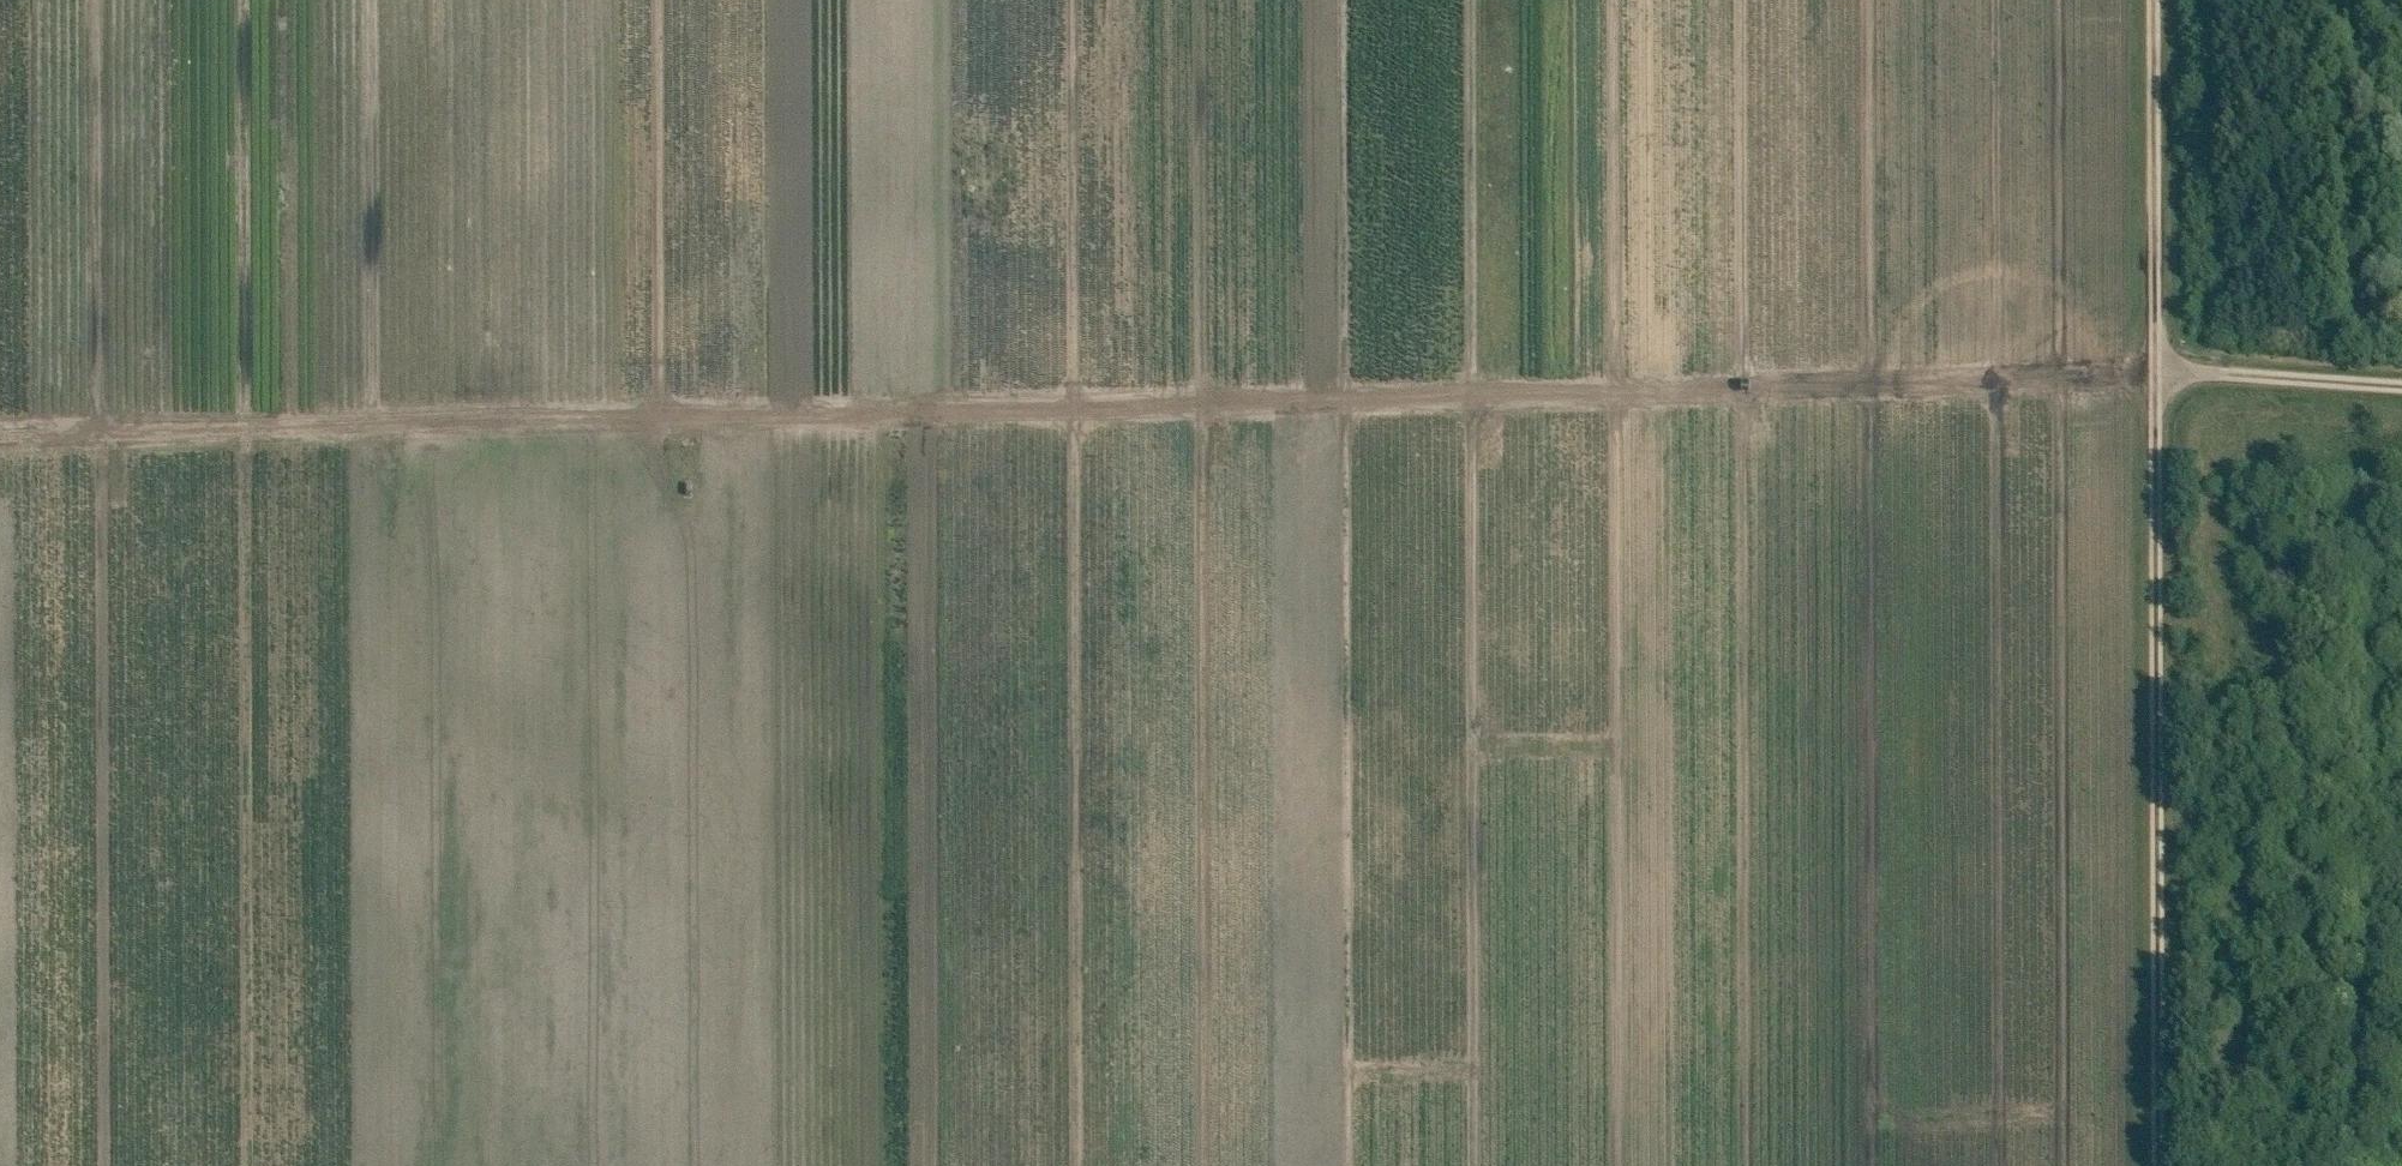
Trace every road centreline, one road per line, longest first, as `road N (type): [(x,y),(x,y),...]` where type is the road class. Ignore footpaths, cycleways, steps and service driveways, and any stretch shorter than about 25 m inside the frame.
road 1 (track): [(2162,1165),(2164,360)]
road 2 (track): [(2164,360),(2160,0)]
road 3 (track): [(2164,360),(2401,379)]

